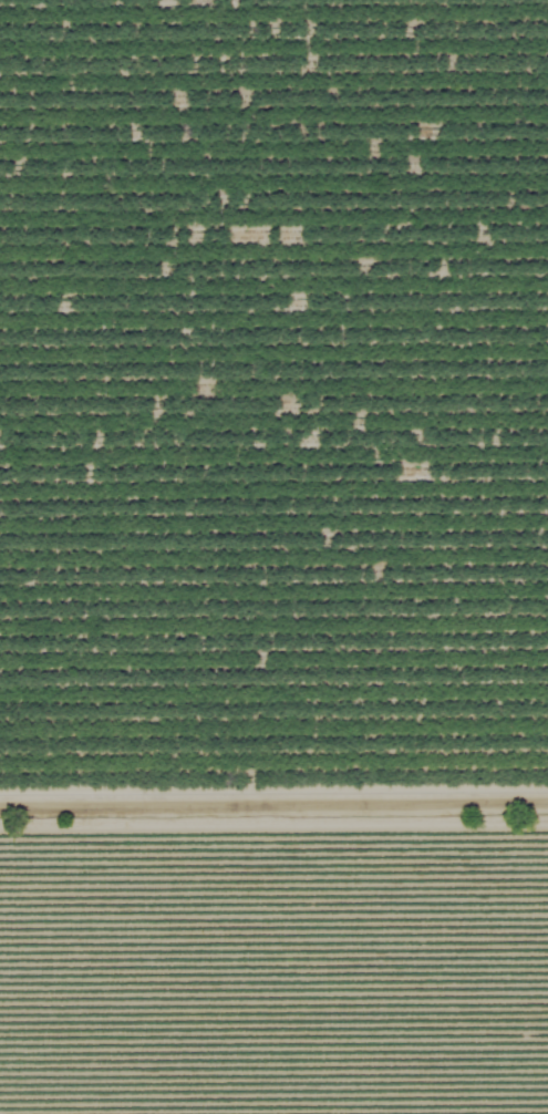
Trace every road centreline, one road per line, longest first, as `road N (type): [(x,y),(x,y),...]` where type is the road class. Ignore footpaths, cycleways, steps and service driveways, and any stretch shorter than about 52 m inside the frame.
road 1 (residential): [(0,997),(166,818),(272,795),(547,792)]

